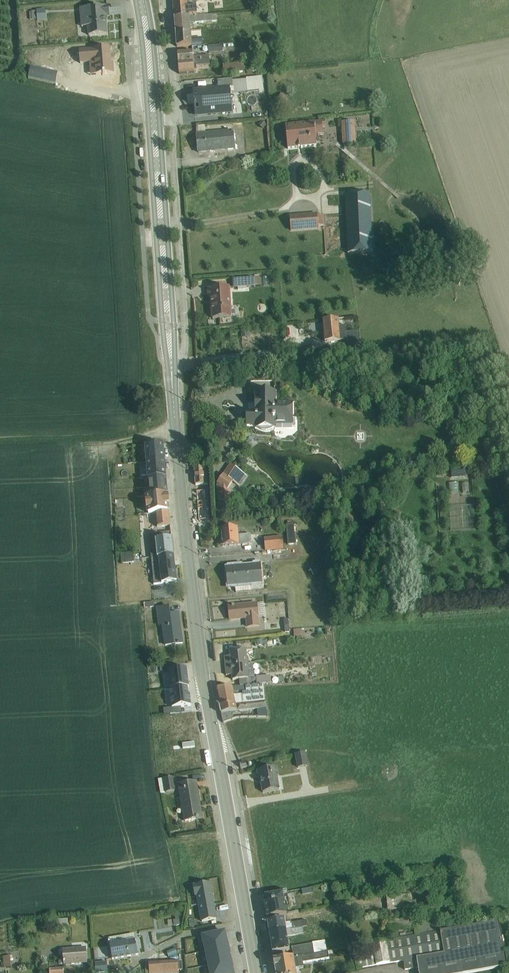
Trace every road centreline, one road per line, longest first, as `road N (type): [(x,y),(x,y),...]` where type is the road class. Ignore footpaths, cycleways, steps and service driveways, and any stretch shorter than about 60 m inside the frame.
road 1 (secondary): [(141,0),(185,545),(247,923)]
road 2 (unclassified): [(247,923),(182,936),(121,972)]

